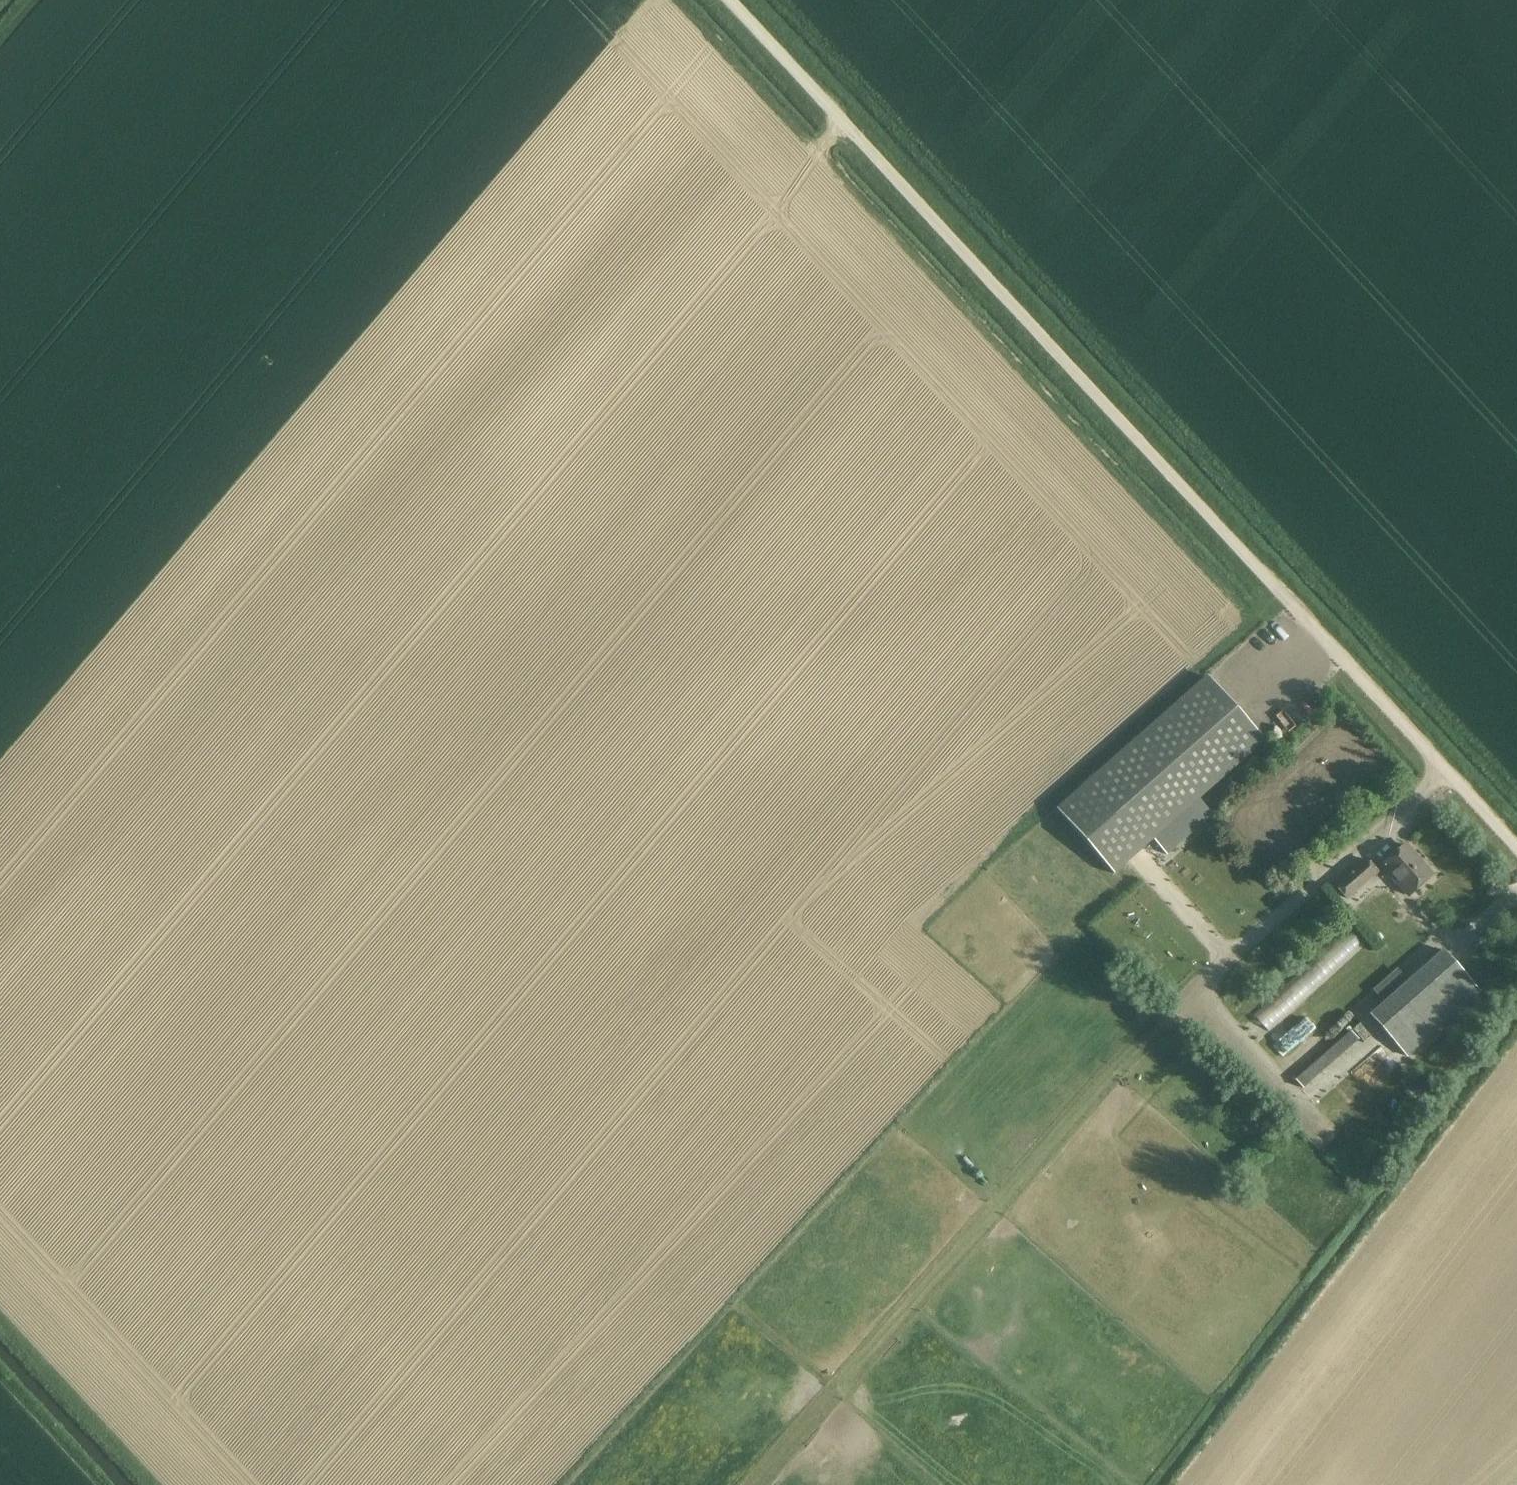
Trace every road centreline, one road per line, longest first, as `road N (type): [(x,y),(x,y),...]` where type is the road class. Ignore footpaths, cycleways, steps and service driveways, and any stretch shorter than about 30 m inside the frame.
road 1 (unclassified): [(1516,854),(729,0)]

